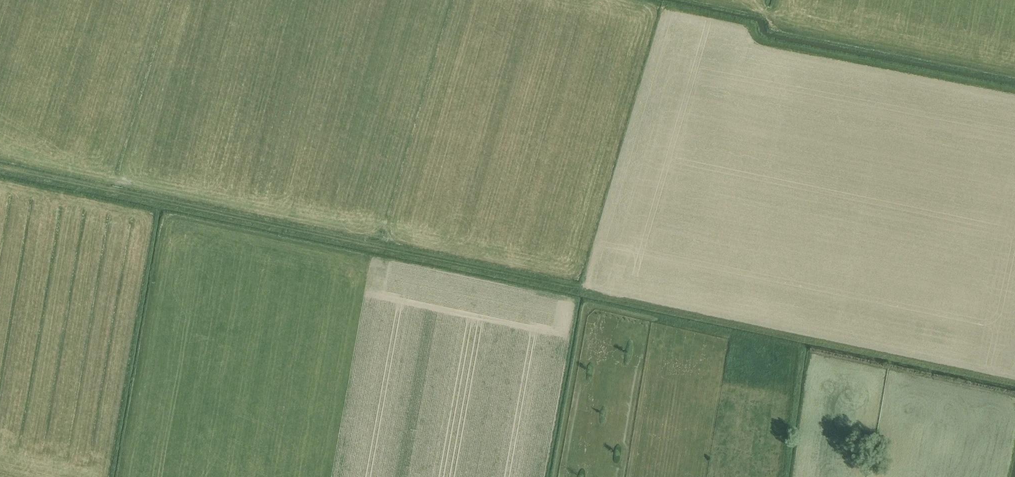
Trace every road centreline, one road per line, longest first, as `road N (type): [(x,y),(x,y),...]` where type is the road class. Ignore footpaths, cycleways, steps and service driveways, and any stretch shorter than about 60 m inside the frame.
road 1 (track): [(576,289),(0,168)]

